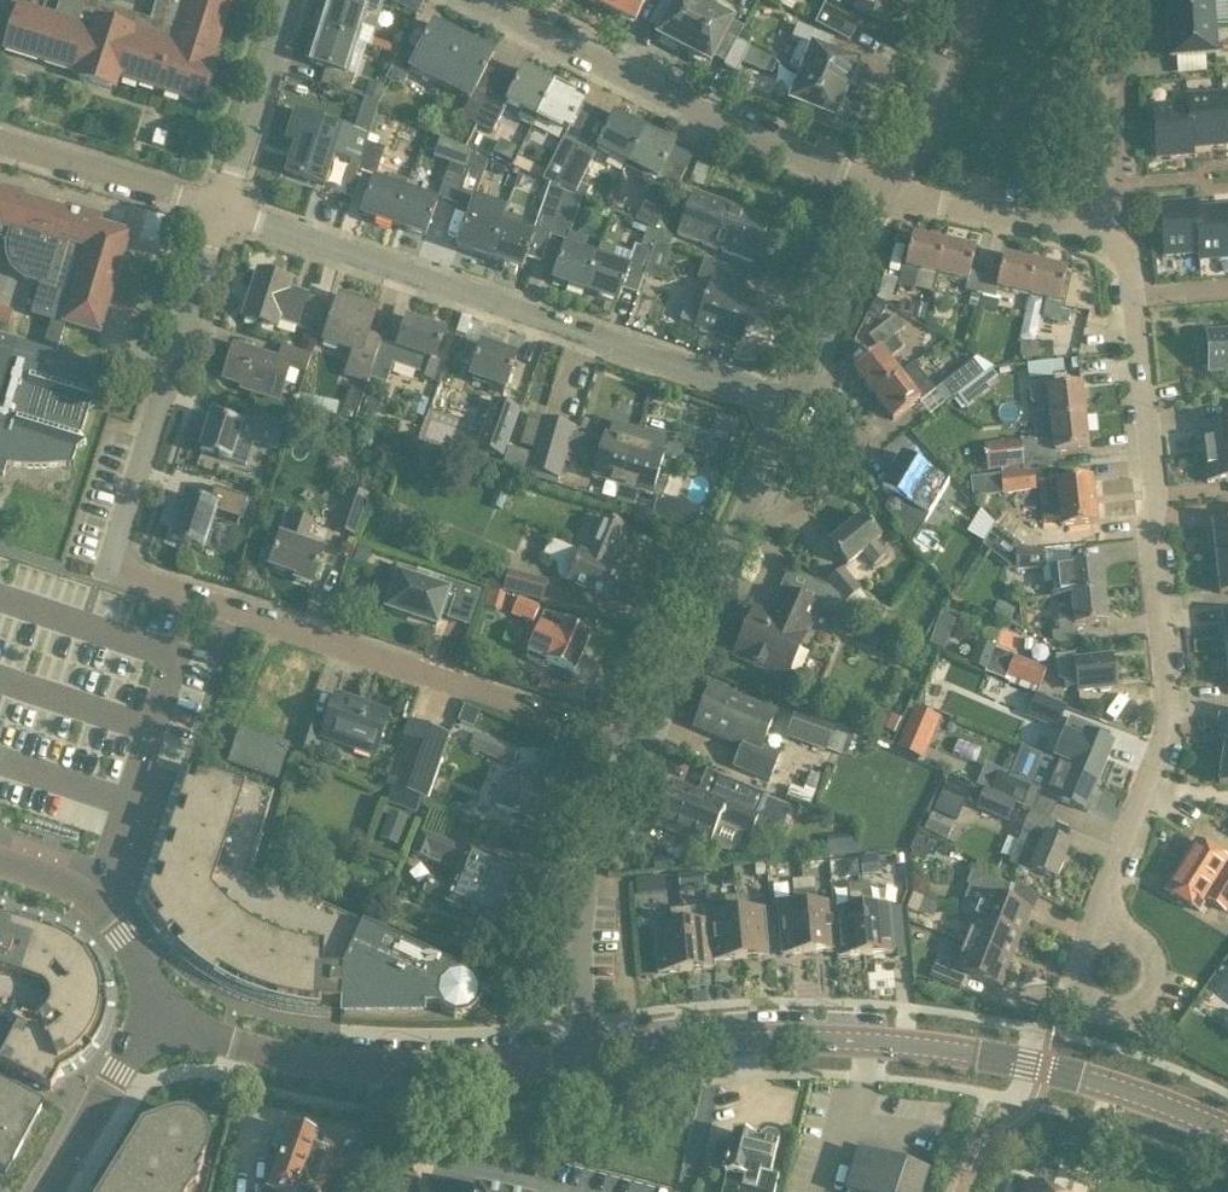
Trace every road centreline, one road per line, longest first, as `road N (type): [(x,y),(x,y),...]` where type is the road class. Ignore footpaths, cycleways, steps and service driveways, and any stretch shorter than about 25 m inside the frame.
road 1 (residential): [(633,752),(121,563),(118,538),(218,214)]
road 2 (residential): [(1100,923),(1166,736),(1168,693),(1134,294),(1106,231)]
road 3 (tertiary): [(1227,1132),(1099,1079),(834,1039),(588,1055)]
road 4 (residential): [(793,409),(218,214)]
road 5 (residential): [(893,188),(714,130),(473,0)]
road 6 (tertiary): [(588,1055),(443,1067),(321,1058),(158,1027)]
road 7 (tertiary): [(633,752),(793,409)]
road 8 (tertiary): [(588,1055),(583,858),(633,752)]
road 9 (tertiary): [(158,1027),(127,942),(92,897),(0,861)]
road 10 (tertiary): [(793,409),(893,188)]
road 11 (residential): [(1106,231),(1110,107),(1097,56),(1099,0)]
road 12 (residential): [(218,214),(0,145)]
road 13 (residential): [(218,214),(287,0)]
road 14 (residential): [(1106,231),(893,188)]
road 15 (residential): [(1100,923),(1148,947),(1154,987),(1131,1008),(1098,1007),(1081,990),(1080,963)]
road 16 (tertiary): [(893,188),(972,0)]
road 17 (residential): [(48,1191),(118,1074),(158,1027)]

